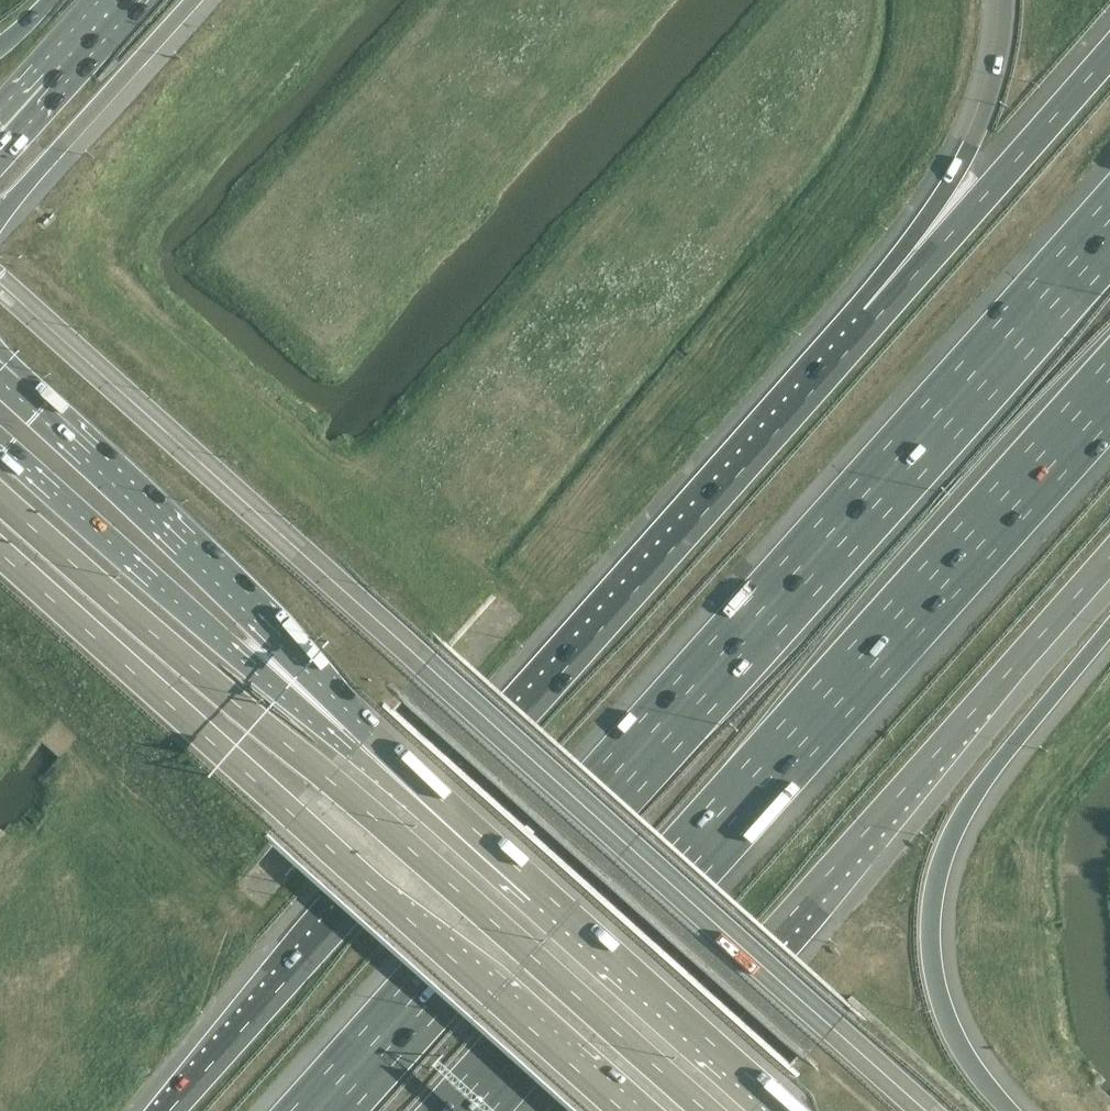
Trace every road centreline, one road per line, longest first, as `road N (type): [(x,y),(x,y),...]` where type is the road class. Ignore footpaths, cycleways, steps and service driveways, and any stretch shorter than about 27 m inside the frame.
road 1 (motorway): [(1109,230),(312,1110)]
road 2 (motorway): [(875,320),(162,1110)]
road 3 (motorway): [(468,1110),(1109,393)]
road 4 (trunk): [(0,494),(710,1110)]
road 5 (trunk): [(0,553),(625,1110)]
road 6 (motorway): [(616,1110),(1109,555)]
road 7 (trunk): [(537,893),(0,381)]
road 8 (trunk): [(537,893),(234,654),(0,443)]
road 9 (motorway): [(1011,1110),(962,1049),(942,1001),(932,938),(936,888),(956,826),(986,779),(1109,628)]
road 10 (motorway): [(1109,53),(875,320)]
road 11 (motorway): [(1006,0),(998,62),(973,144),(875,320)]
road 12 (trunk): [(776,1110),(537,893)]
road 13 (motorway): [(0,218),(194,0)]
road 14 (motorway): [(122,0),(0,133)]

